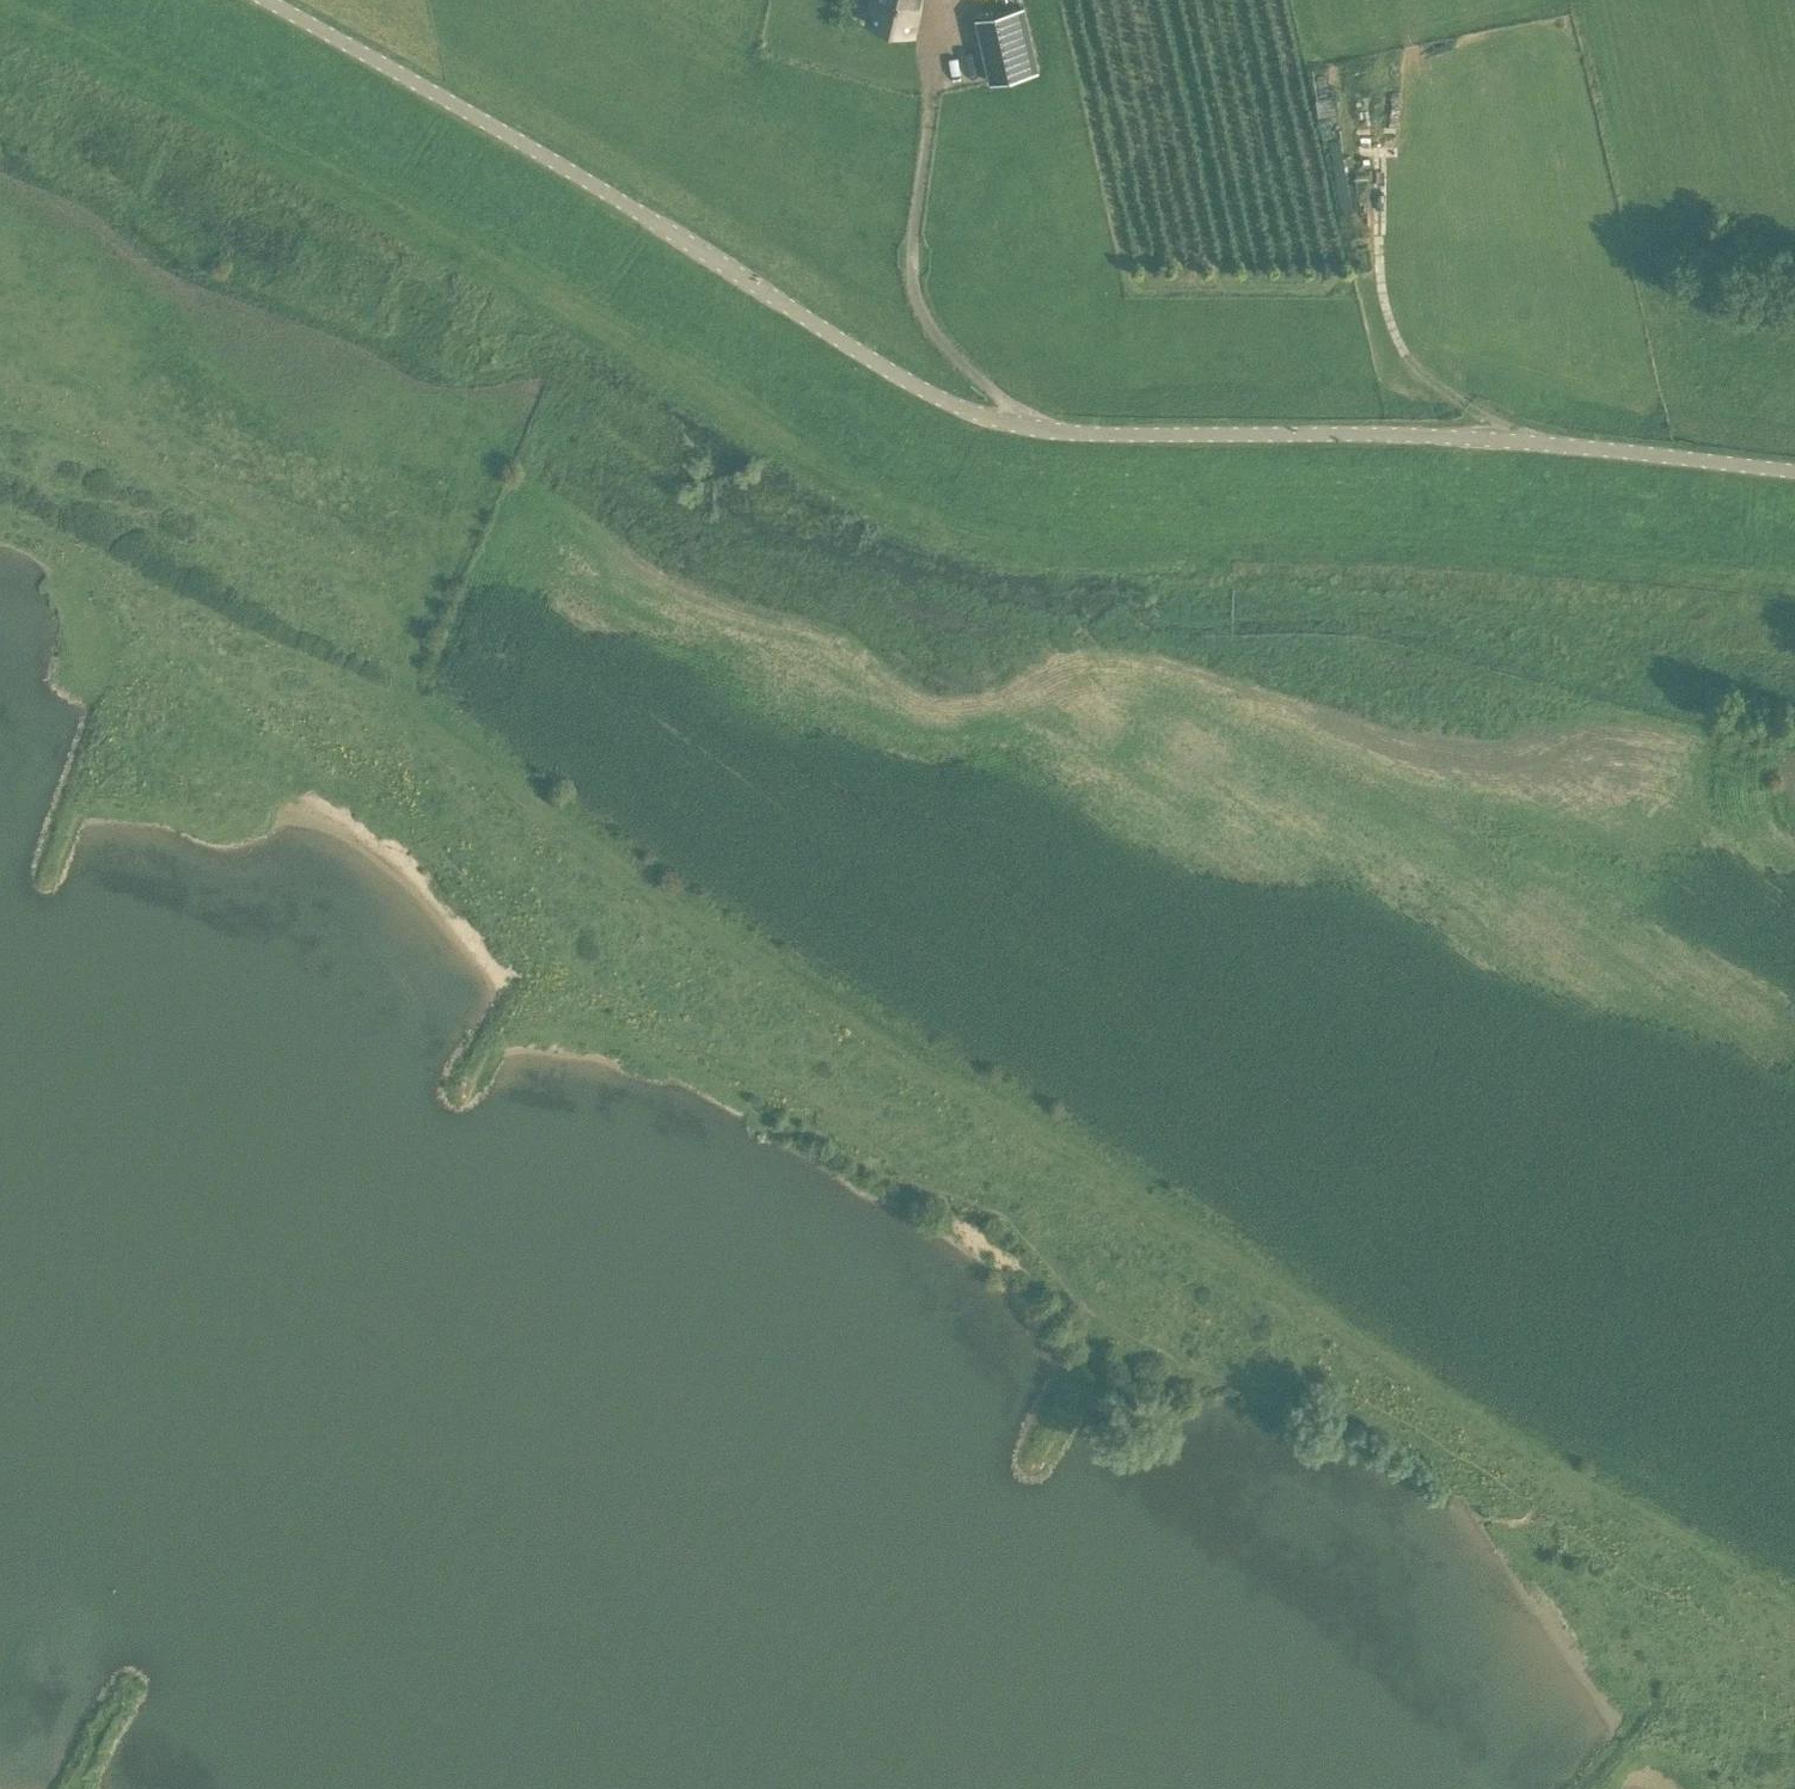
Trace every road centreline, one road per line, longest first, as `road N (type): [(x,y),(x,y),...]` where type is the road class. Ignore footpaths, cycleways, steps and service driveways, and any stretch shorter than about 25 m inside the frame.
road 1 (unclassified): [(1794,469),(1353,435),(1101,434),(987,418),(940,401),(549,162),(265,0)]
road 2 (track): [(371,585),(116,453),(0,411)]

